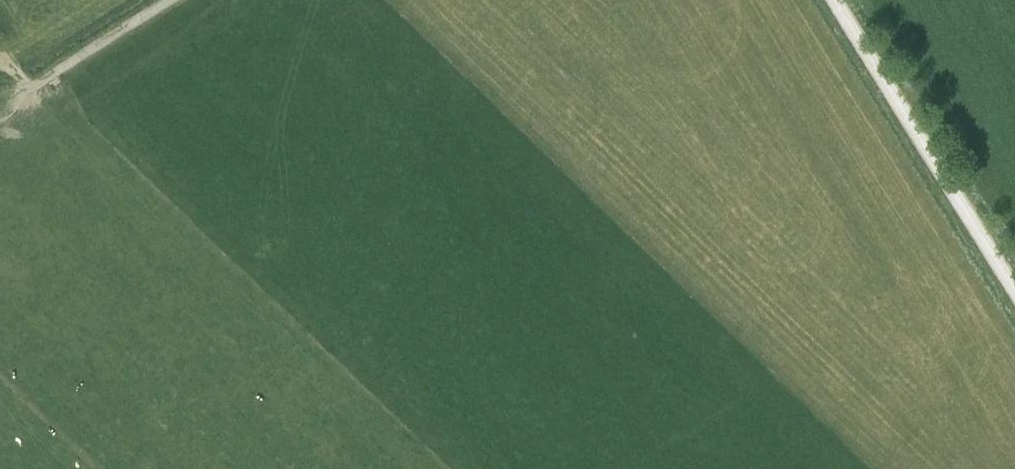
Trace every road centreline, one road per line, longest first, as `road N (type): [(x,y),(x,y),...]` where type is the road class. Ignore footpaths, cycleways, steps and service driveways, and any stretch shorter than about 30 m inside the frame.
road 1 (unclassified): [(1014,284),(838,0)]

